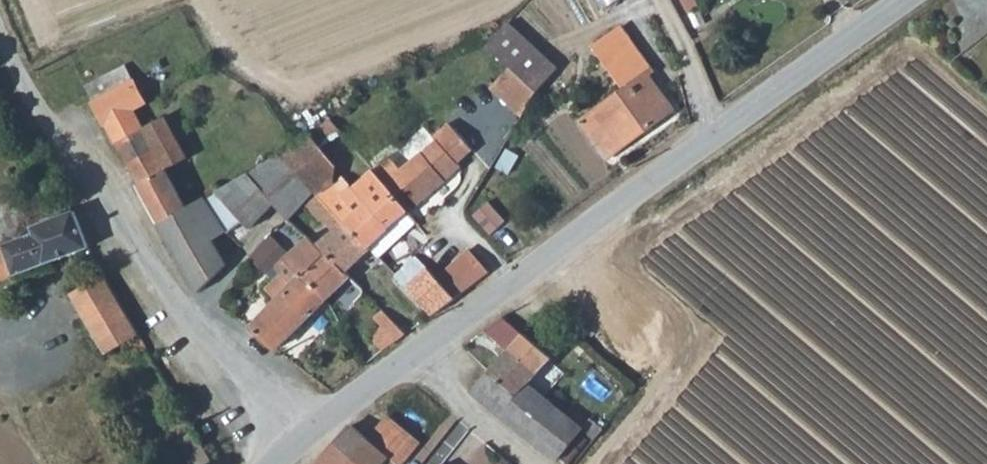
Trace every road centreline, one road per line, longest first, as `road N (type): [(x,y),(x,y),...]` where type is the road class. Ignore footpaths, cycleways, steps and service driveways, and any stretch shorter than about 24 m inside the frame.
road 1 (unclassified): [(307,439),(907,0)]
road 2 (unclassified): [(0,29),(135,250),(307,439)]
road 3 (track): [(413,355),(544,463)]

